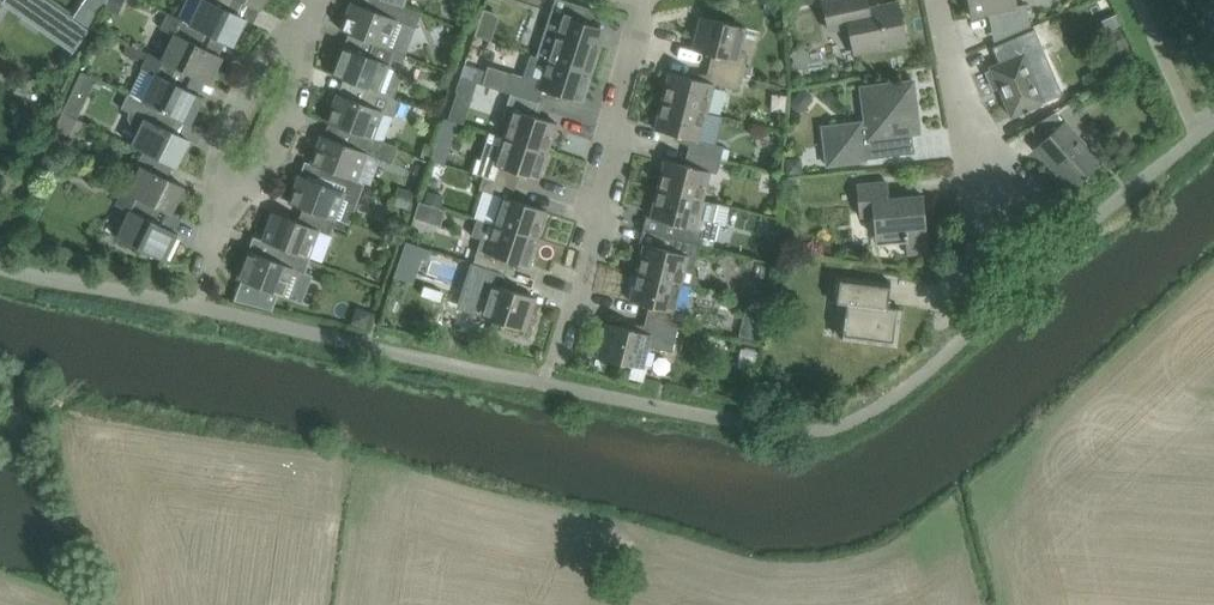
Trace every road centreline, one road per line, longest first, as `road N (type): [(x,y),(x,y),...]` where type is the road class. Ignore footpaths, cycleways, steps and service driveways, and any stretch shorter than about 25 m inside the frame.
road 1 (residential): [(557,354),(648,0)]
road 2 (residential): [(206,275),(234,175),(311,0)]
road 3 (residential): [(985,187),(937,0)]
road 4 (unclassified): [(944,312),(985,214),(985,187)]

